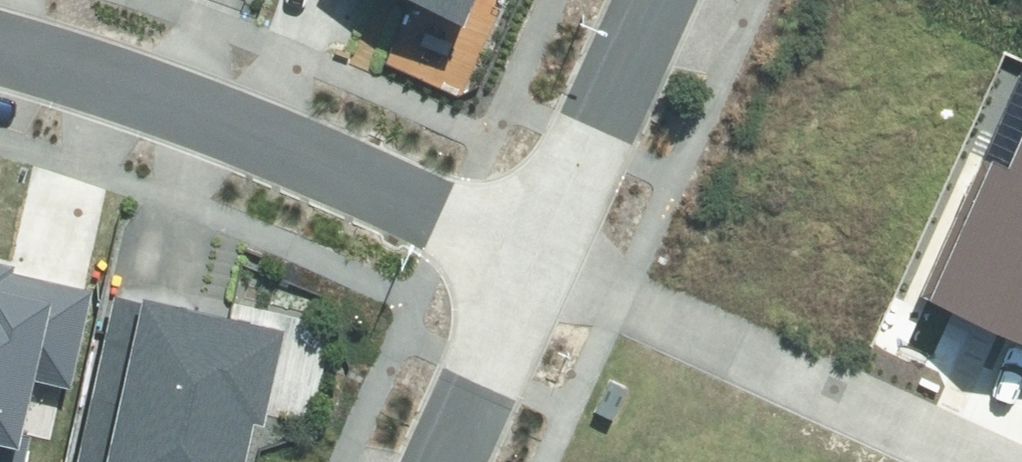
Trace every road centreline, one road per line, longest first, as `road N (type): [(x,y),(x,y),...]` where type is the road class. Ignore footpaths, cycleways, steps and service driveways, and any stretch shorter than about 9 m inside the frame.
road 1 (residential): [(0,37),(151,81),(536,248)]
road 2 (residential): [(536,248),(1010,461)]
road 3 (residential): [(536,248),(650,0)]
road 4 (residential): [(442,461),(536,248)]

